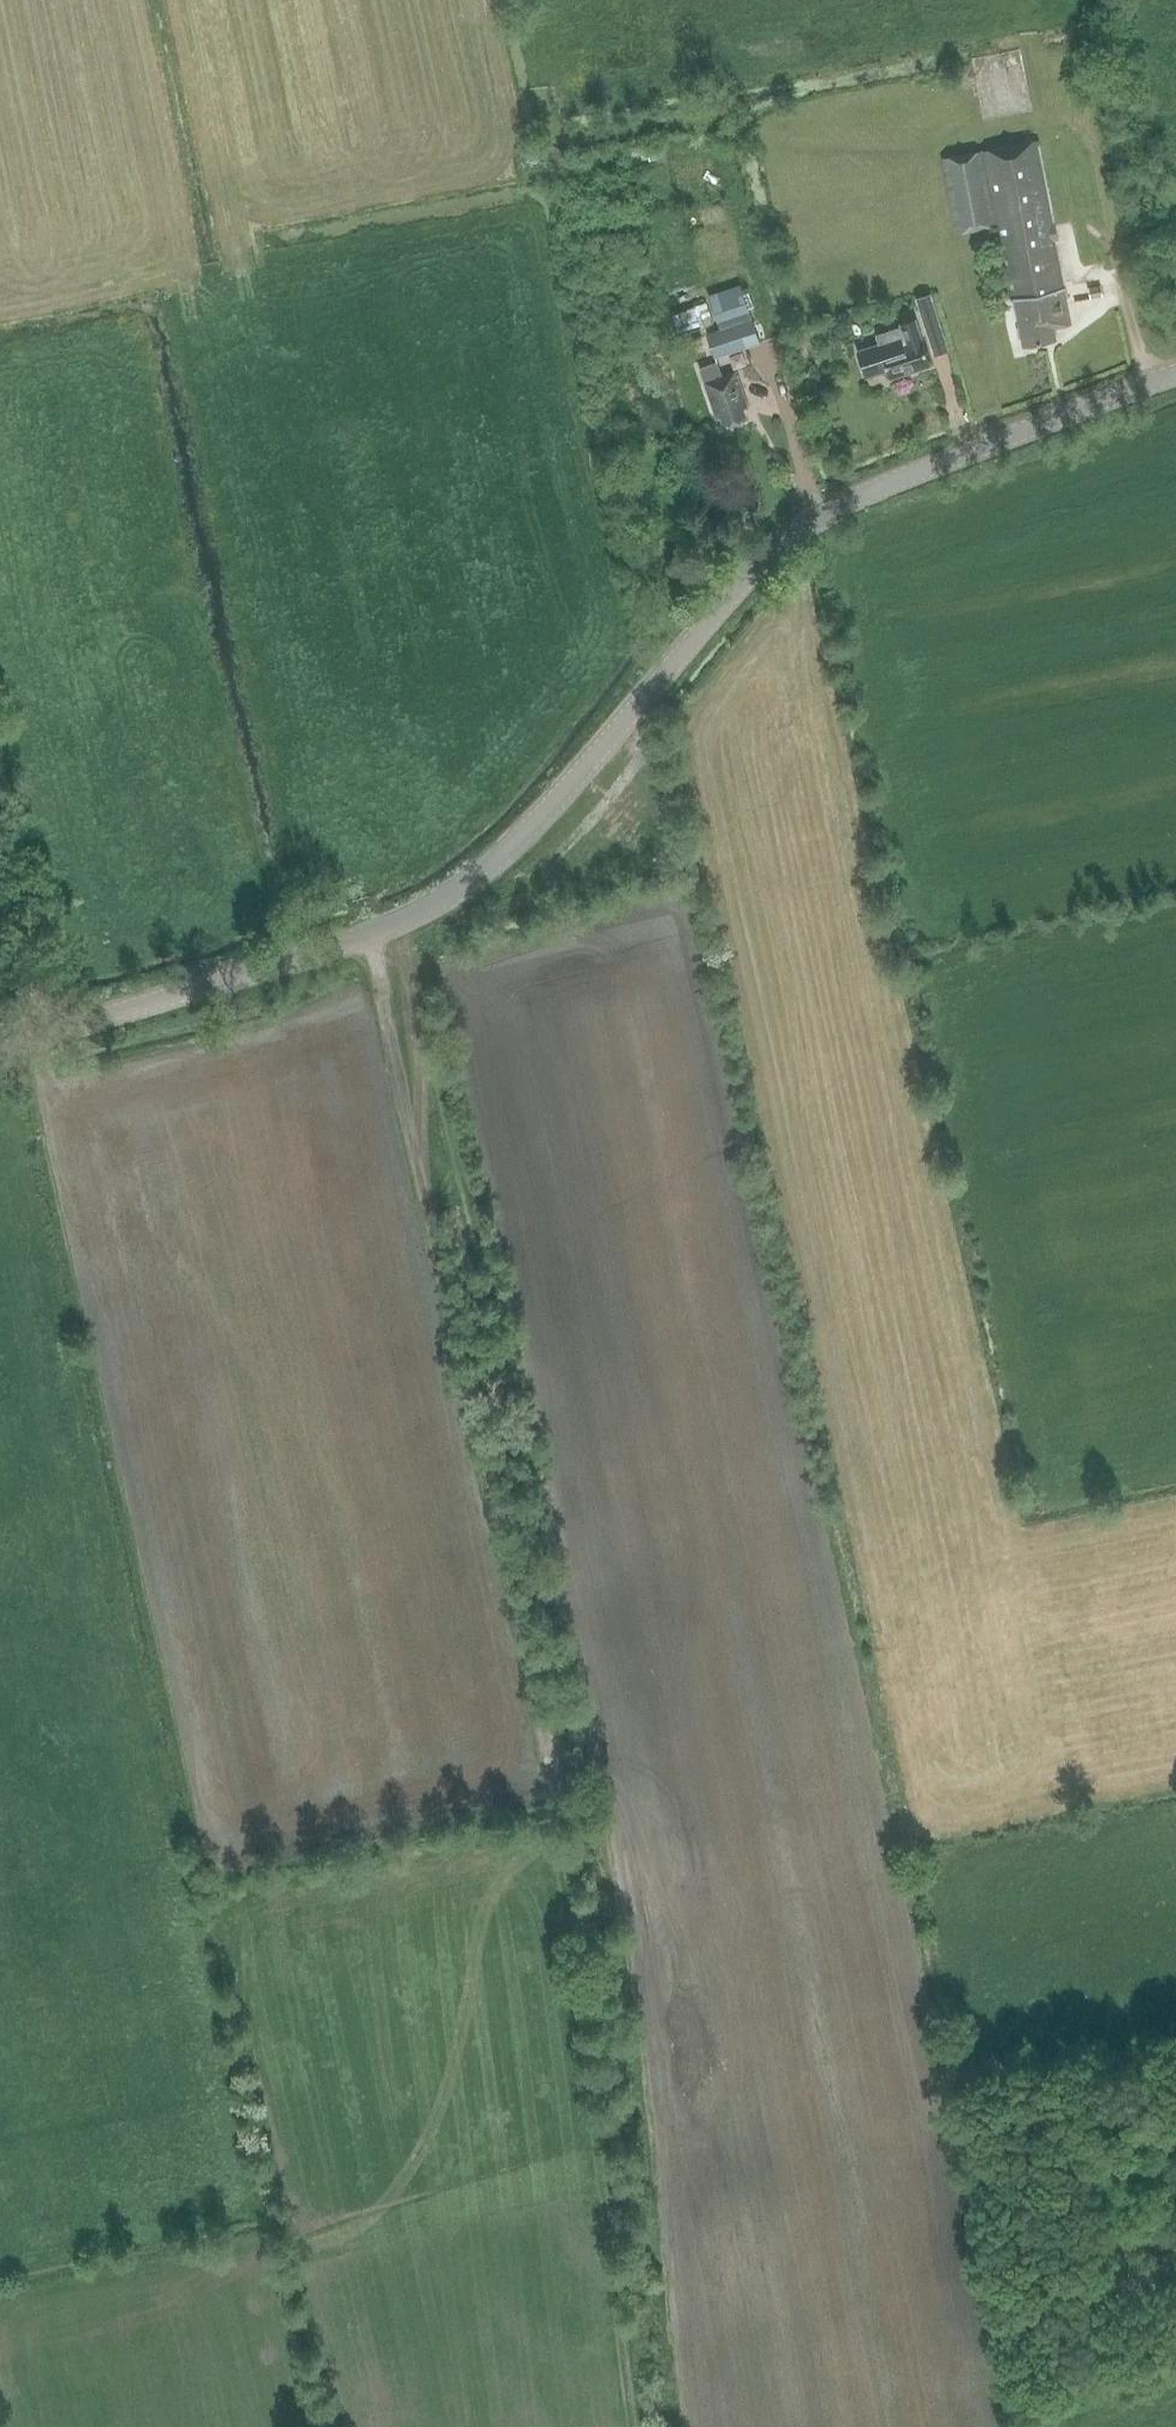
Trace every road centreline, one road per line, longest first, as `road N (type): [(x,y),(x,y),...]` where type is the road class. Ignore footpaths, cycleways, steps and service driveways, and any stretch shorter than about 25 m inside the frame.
road 1 (track): [(370,925),(559,1806),(642,2426)]
road 2 (tertiary): [(0,1047),(425,904),(551,791),(718,598),(819,511),(1175,374)]

